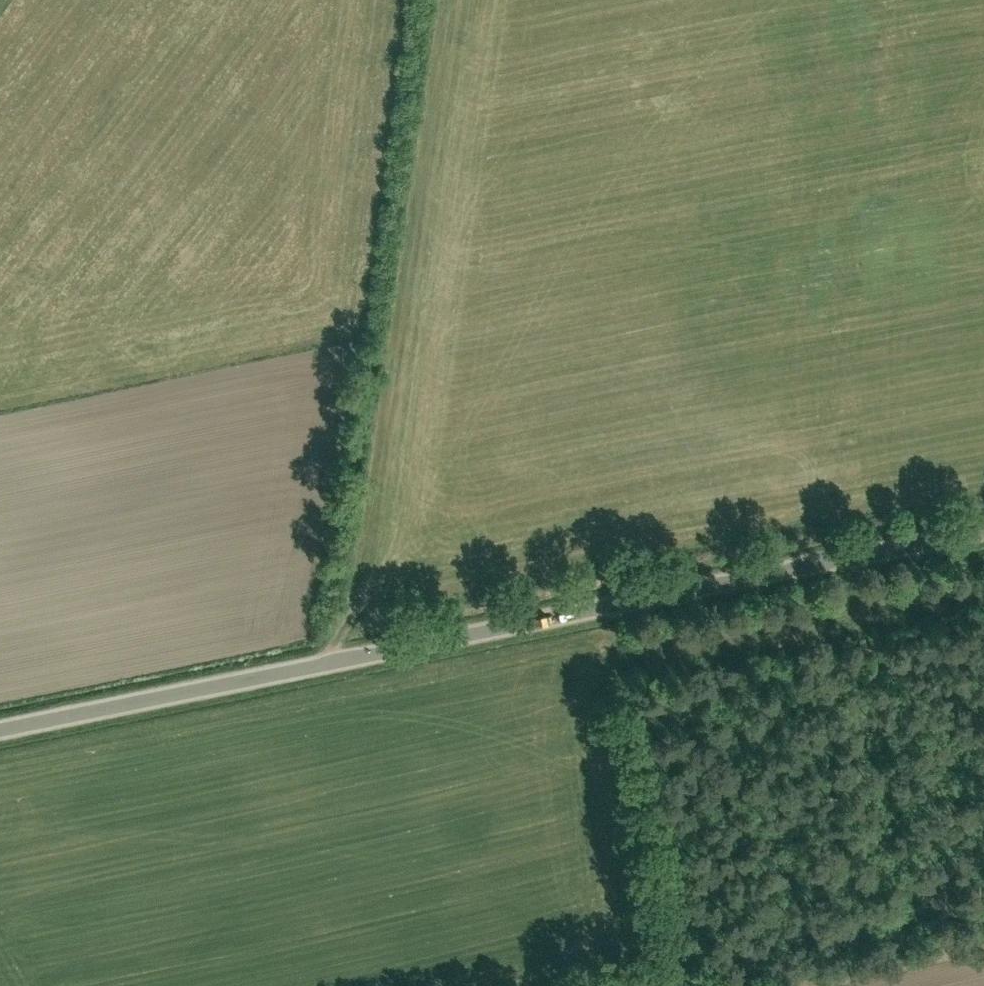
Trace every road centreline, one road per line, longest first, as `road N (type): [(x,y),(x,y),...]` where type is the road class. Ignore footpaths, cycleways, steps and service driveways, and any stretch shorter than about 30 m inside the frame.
road 1 (unclassified): [(0,727),(983,518)]

